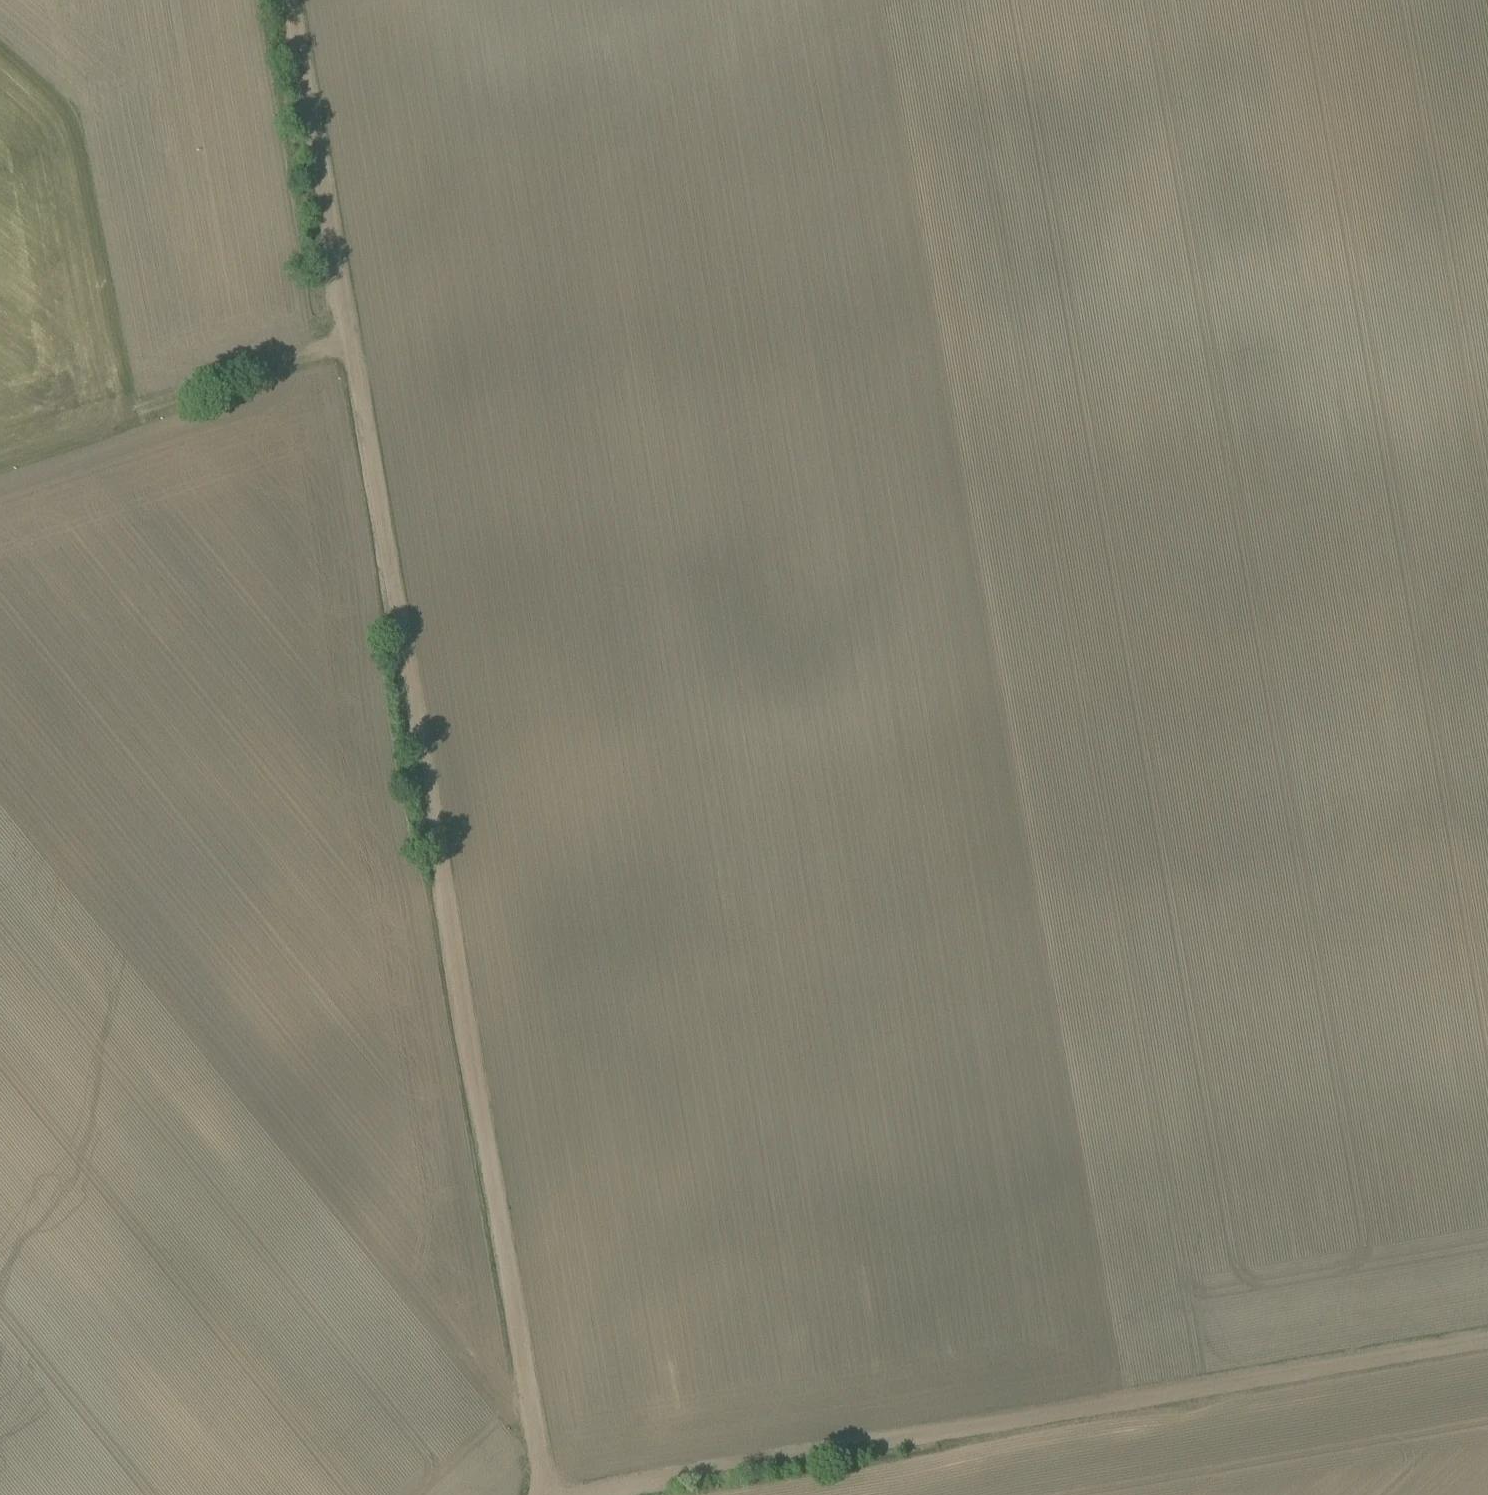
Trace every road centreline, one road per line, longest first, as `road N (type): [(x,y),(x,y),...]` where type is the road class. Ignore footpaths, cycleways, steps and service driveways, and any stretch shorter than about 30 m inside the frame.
road 1 (track): [(534,1494),(524,1391),(286,0)]
road 2 (track): [(579,1494),(1487,1337)]

